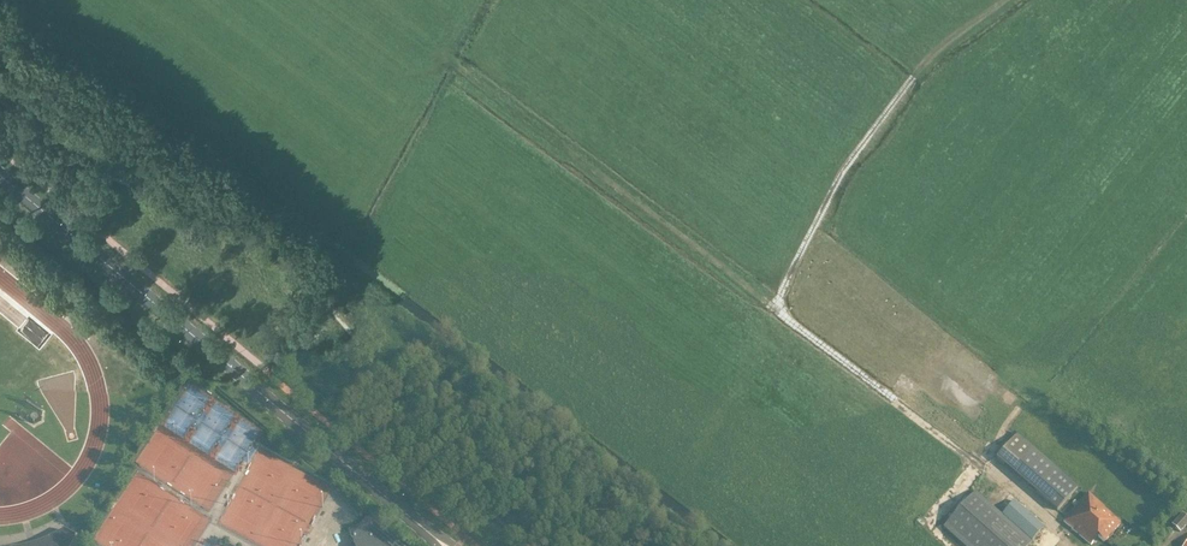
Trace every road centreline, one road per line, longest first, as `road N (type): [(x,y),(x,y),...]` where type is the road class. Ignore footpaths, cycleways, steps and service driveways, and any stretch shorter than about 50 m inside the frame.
road 1 (track): [(1004,0),(929,57),(902,92),(842,171),(773,307),(1050,516),(1055,535)]
road 2 (tertiary): [(442,541),(0,176)]
road 3 (track): [(447,61),(773,307)]

